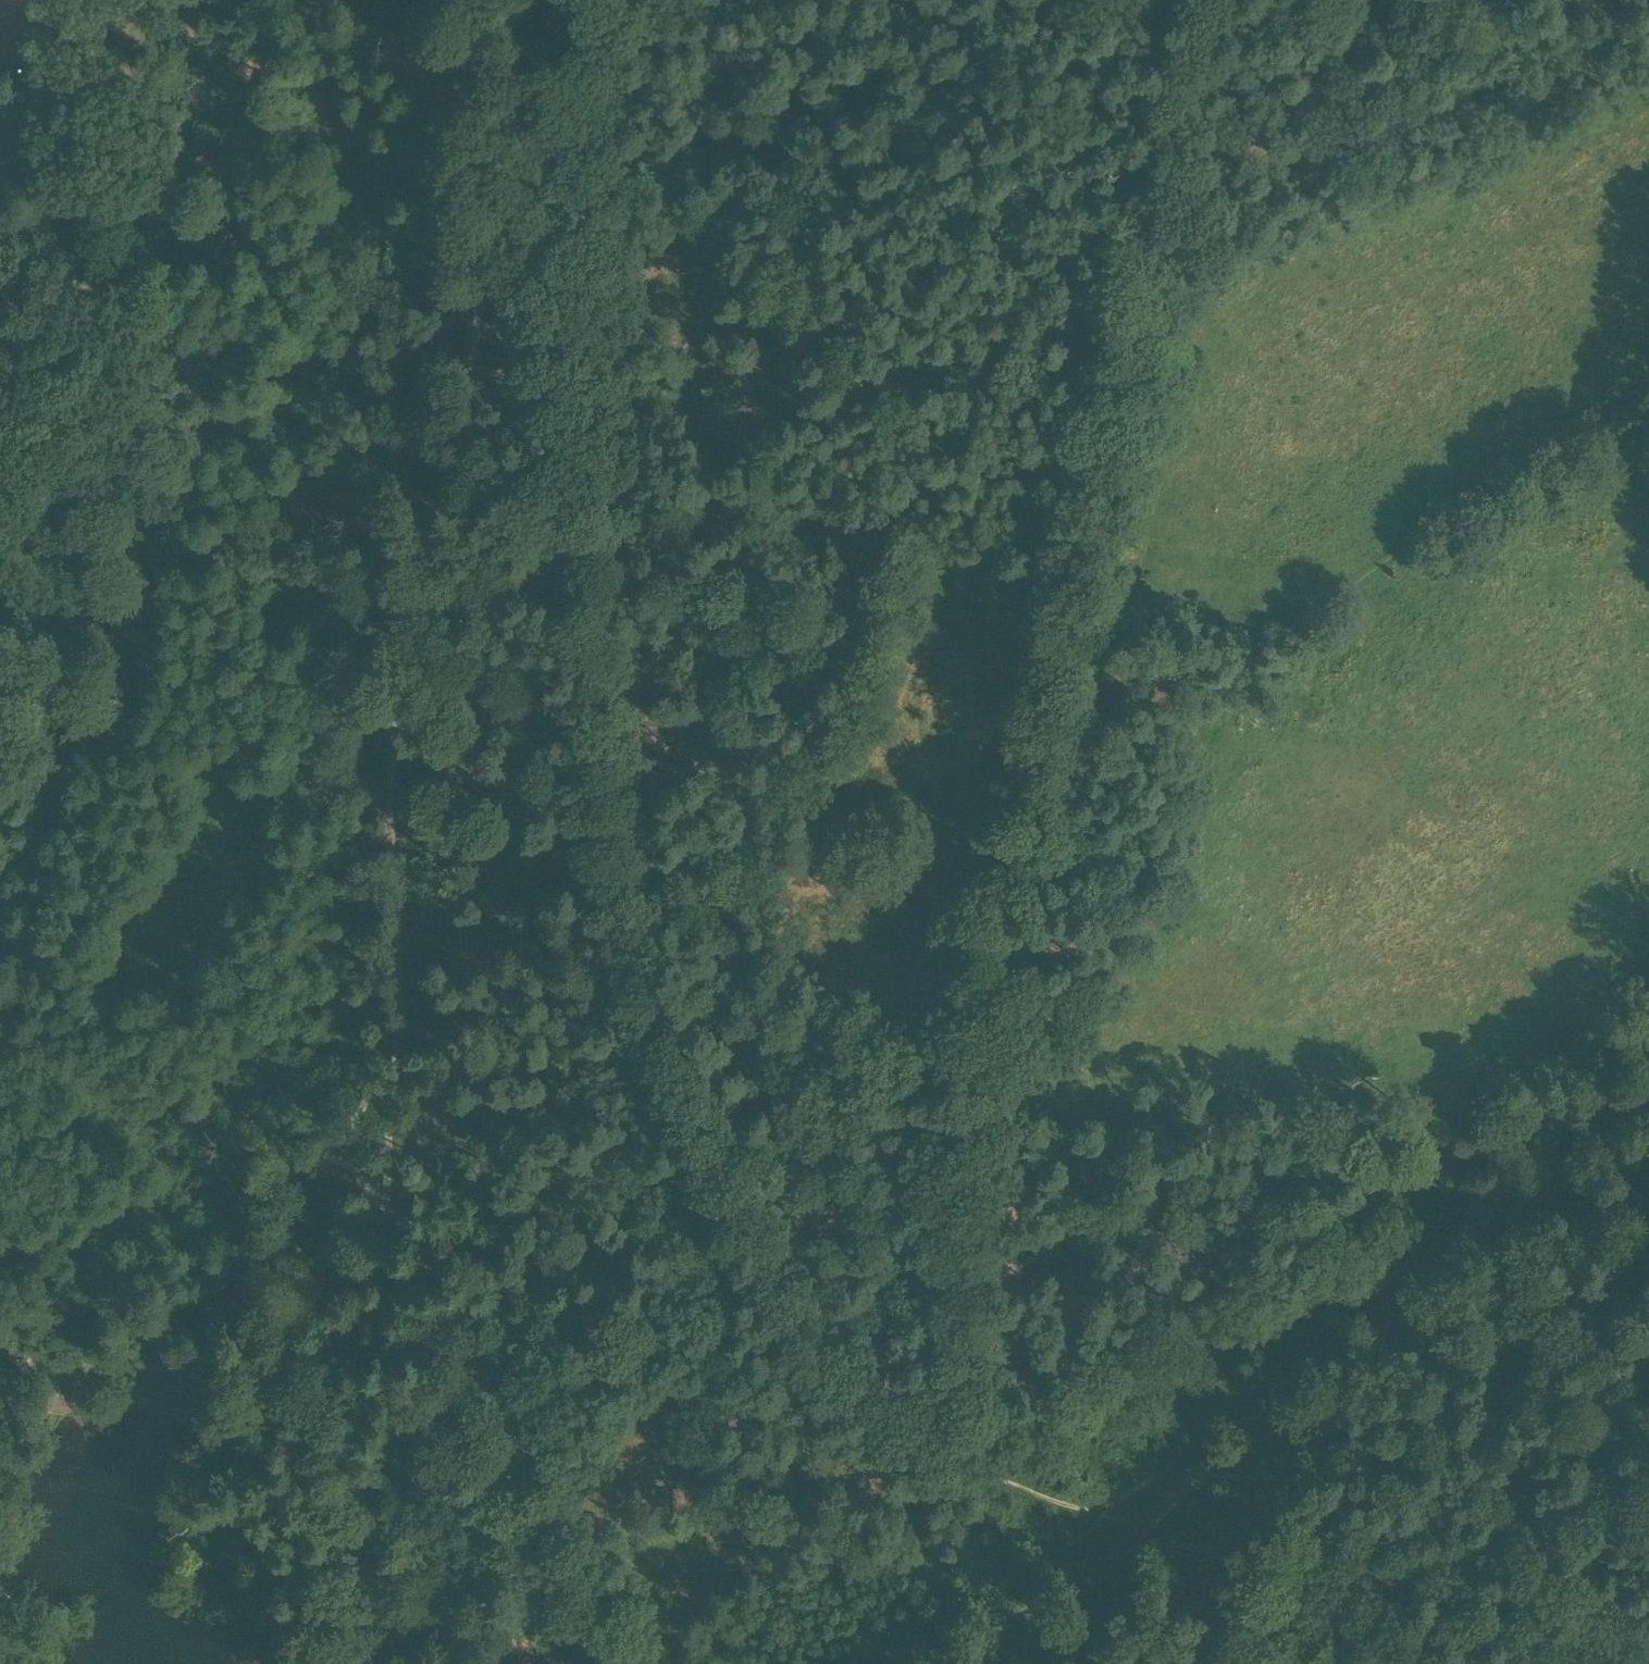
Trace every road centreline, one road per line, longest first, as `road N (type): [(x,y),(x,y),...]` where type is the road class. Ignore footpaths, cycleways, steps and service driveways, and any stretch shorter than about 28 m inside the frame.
road 1 (track): [(964,1463),(961,1136),(1021,828),(1214,0)]
road 2 (unclassified): [(0,518),(83,361),(121,263),(143,95),(140,0)]
road 3 (track): [(1445,1663),(1356,1615),(1284,1549),(1173,1518),(1145,1526)]
road 4 (track): [(1102,1512),(964,1463)]

